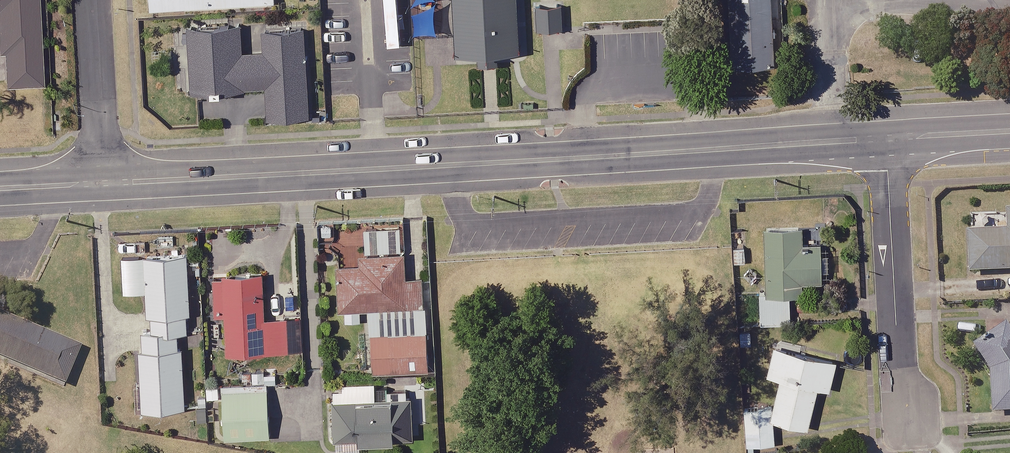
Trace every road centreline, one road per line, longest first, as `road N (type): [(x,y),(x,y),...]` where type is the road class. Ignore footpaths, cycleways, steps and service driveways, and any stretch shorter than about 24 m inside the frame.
road 1 (tertiary): [(103,185),(714,159),(885,138)]
road 2 (residential): [(885,138),(898,367),(911,418)]
road 3 (residential): [(91,0),(103,185)]
road 4 (tertiary): [(885,138),(1009,131)]

